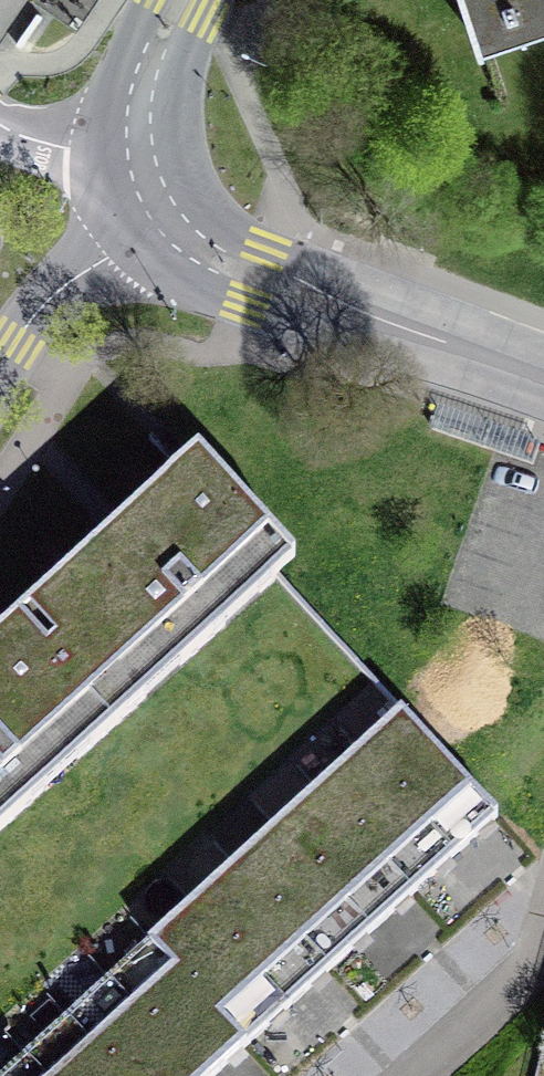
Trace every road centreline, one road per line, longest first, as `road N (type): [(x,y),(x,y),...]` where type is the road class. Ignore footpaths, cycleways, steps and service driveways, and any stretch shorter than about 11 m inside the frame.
road 1 (tertiary): [(543,382),(213,257),(165,216)]
road 2 (tertiary): [(165,216),(139,157),(137,125),(152,53),(179,0)]
road 3 (residential): [(0,368),(44,305),(165,216)]

